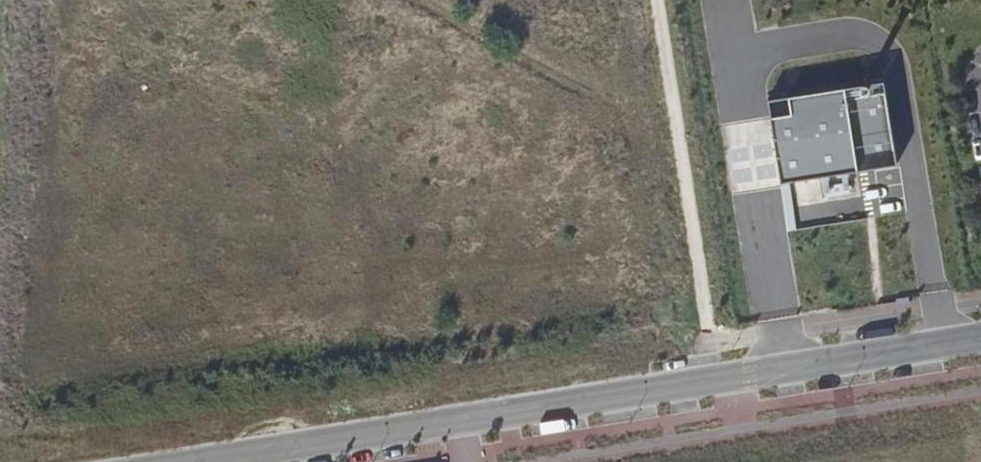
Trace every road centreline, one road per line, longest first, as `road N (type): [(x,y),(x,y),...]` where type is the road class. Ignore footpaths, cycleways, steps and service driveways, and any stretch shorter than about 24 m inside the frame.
road 1 (tertiary): [(868,355),(460,421)]
road 2 (tertiary): [(460,421),(204,461)]

